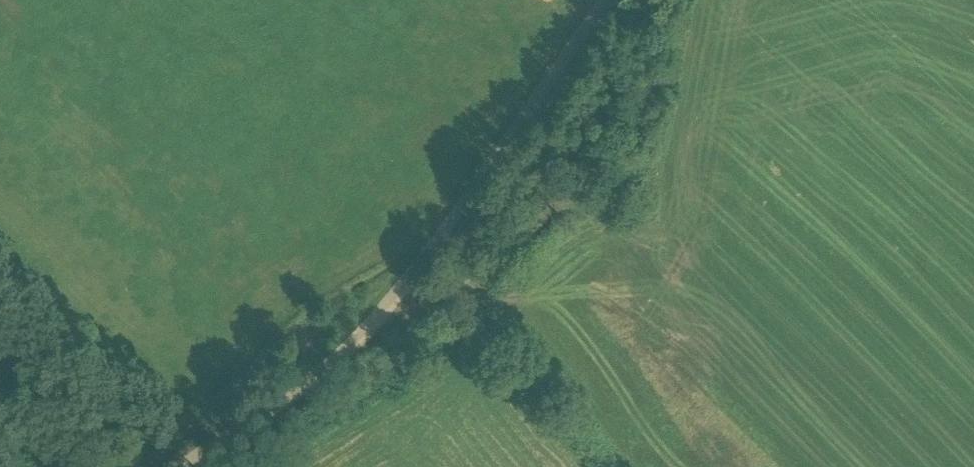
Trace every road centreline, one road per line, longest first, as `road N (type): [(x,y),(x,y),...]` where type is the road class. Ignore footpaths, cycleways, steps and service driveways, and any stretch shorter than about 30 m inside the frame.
road 1 (unclassified): [(190,466),(271,414),(377,310),(603,0)]

